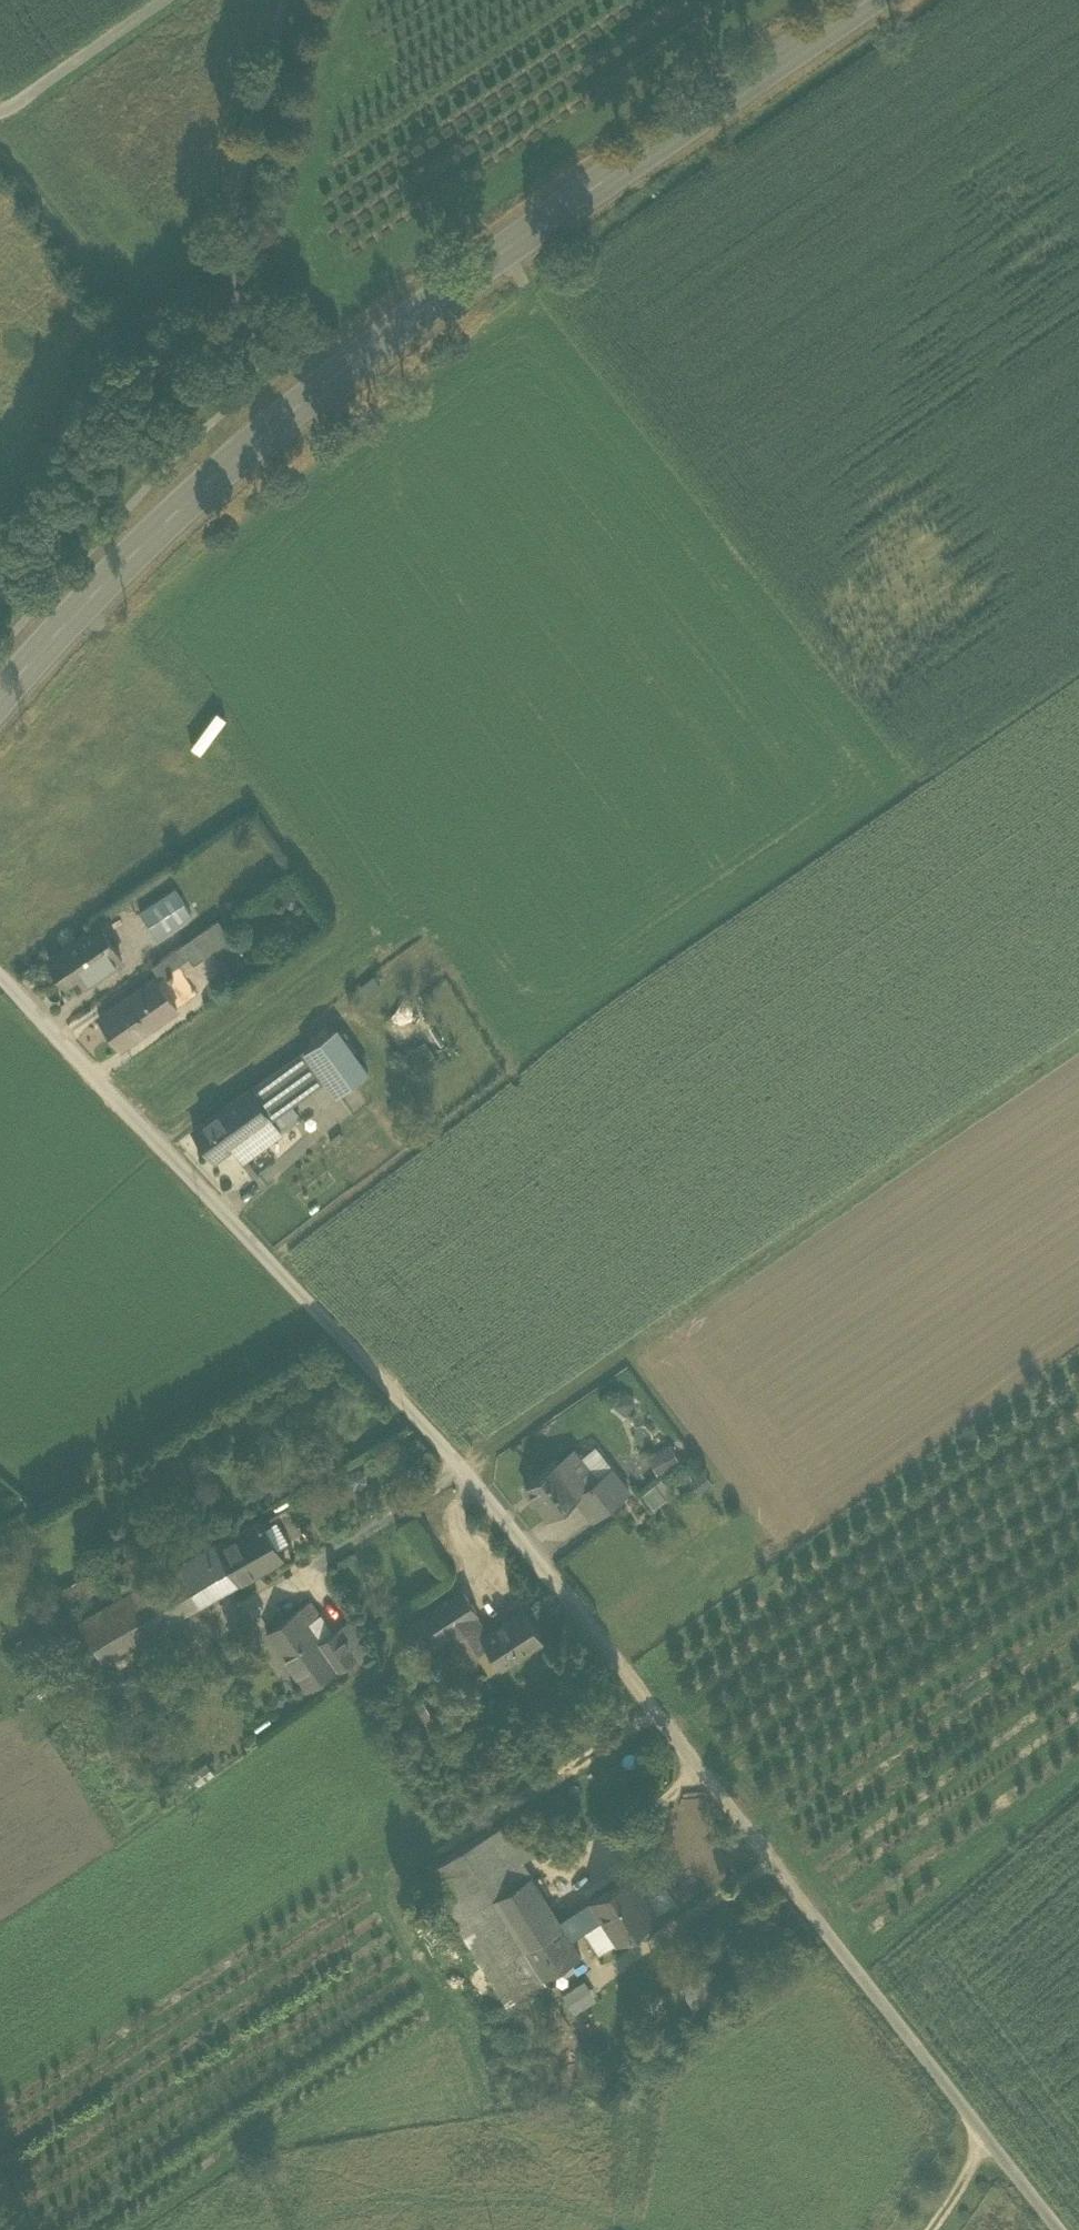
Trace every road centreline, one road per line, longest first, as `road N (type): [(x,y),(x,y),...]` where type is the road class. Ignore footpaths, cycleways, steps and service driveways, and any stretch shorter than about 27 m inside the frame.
road 1 (residential): [(991,2142),(464,1468),(0,970)]
road 2 (primary): [(865,0),(502,248),(274,423),(148,537),(0,695)]
road 3 (track): [(464,1468),(1078,1044)]
road 4 (track): [(0,109),(163,0)]

